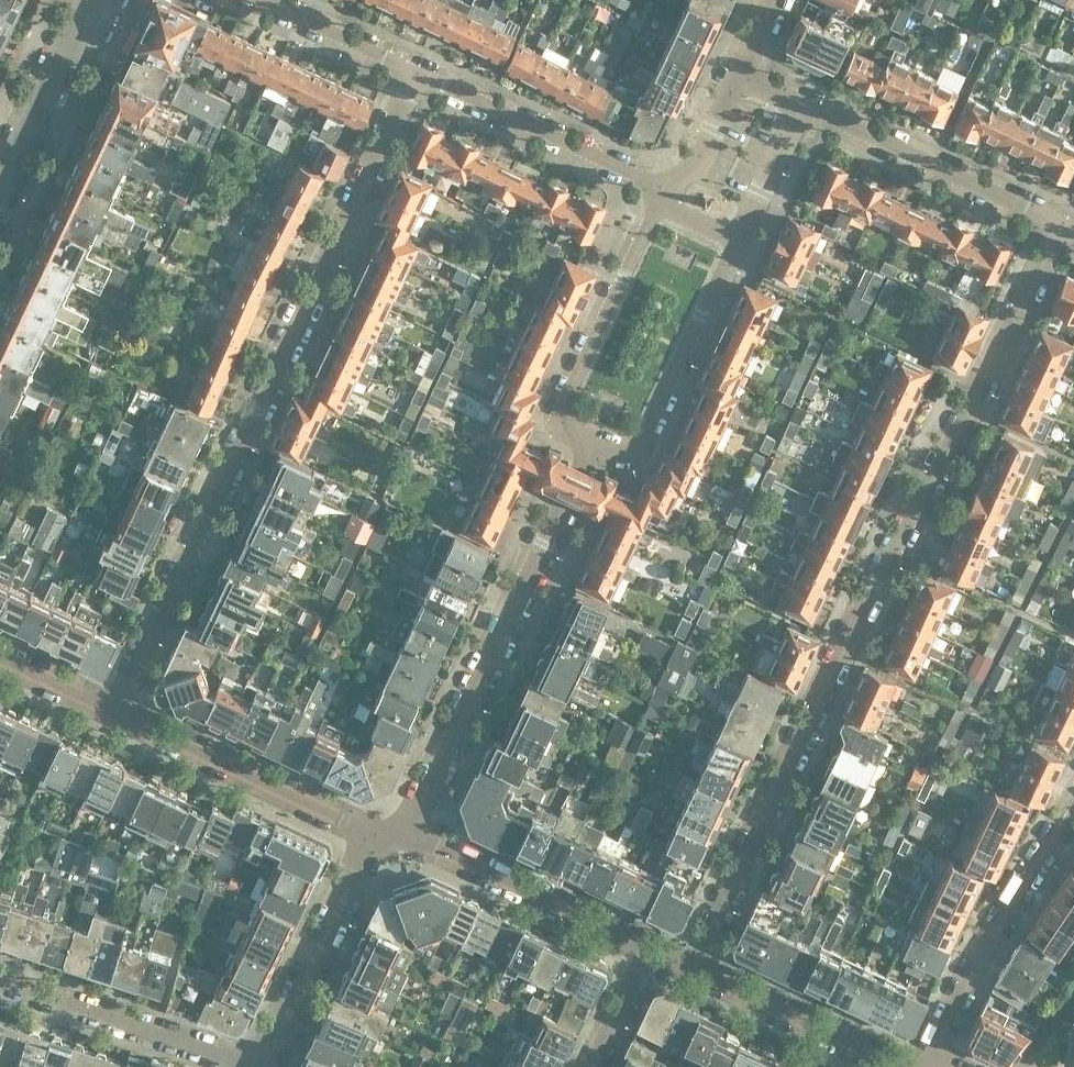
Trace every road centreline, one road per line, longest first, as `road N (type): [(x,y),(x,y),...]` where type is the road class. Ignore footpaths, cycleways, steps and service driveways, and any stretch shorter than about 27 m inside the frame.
road 1 (residential): [(693,967),(1058,230)]
road 2 (residential): [(118,715),(406,68)]
road 3 (residential): [(590,449),(414,812),(391,835)]
road 4 (residential): [(1073,801),(981,952),(924,1066)]
road 5 (residential): [(391,835),(363,830),(118,715)]
road 6 (residential): [(406,68),(672,199)]
road 7 (residential): [(672,199),(561,417),(566,434),(590,449)]
road 8 (residential): [(590,449),(614,457),(639,446),(747,236)]
road 9 (residential): [(649,946),(426,840),(391,835)]
road 10 (residential): [(264,1063),(0,978)]
road 11 (residential): [(1058,230),(813,113)]
road 12 (residential): [(264,1063),(367,857),(391,835)]
road 13 (residential): [(905,1066),(693,967)]
road 14 (tertiary): [(90,0),(0,188)]
road 15 (residential): [(267,0),(406,68)]
road 16 (residential): [(747,236),(813,113)]
road 17 (residential): [(672,199),(739,79)]
road 18 (residential): [(589,1066),(649,946)]
road 19 (residential): [(118,715),(0,659)]

